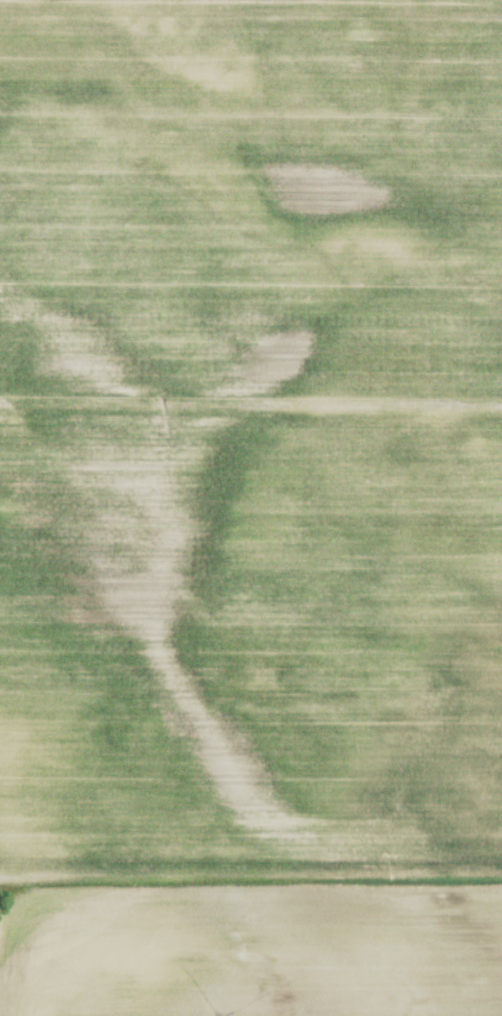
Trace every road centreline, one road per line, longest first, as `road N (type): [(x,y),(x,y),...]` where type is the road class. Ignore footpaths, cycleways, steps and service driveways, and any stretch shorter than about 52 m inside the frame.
road 1 (track): [(0,402),(501,408)]
road 2 (residential): [(501,892),(36,898)]

